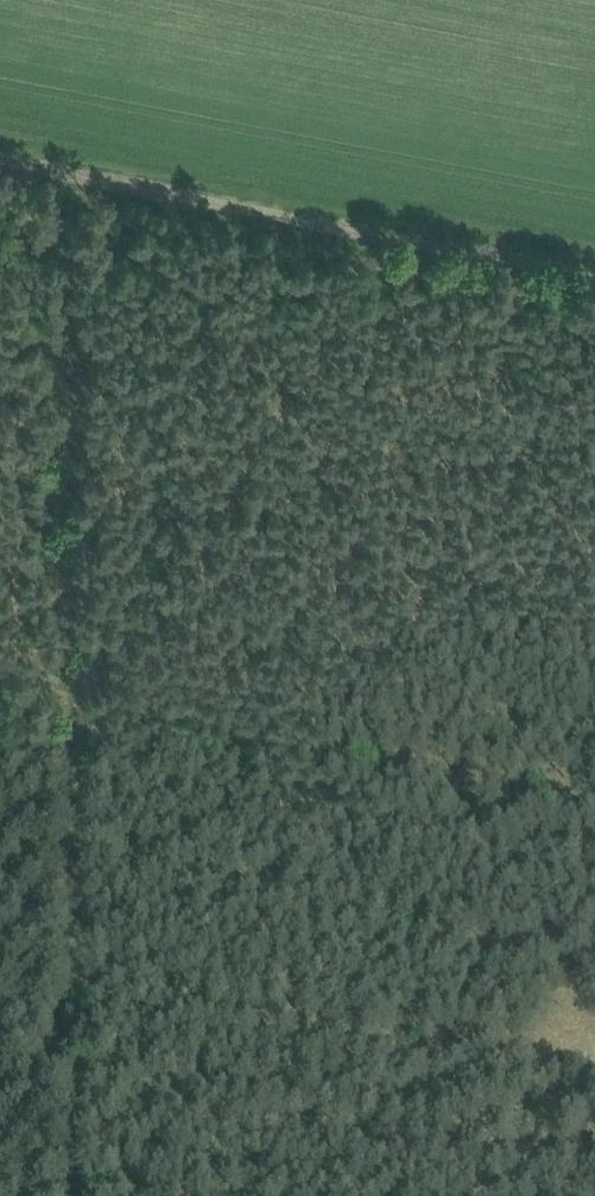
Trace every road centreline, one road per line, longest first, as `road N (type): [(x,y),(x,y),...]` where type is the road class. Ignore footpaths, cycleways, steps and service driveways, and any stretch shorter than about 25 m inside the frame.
road 1 (track): [(67,1195),(55,722),(59,152)]
road 2 (track): [(594,257),(0,141)]
road 3 (track): [(594,806),(0,713)]

